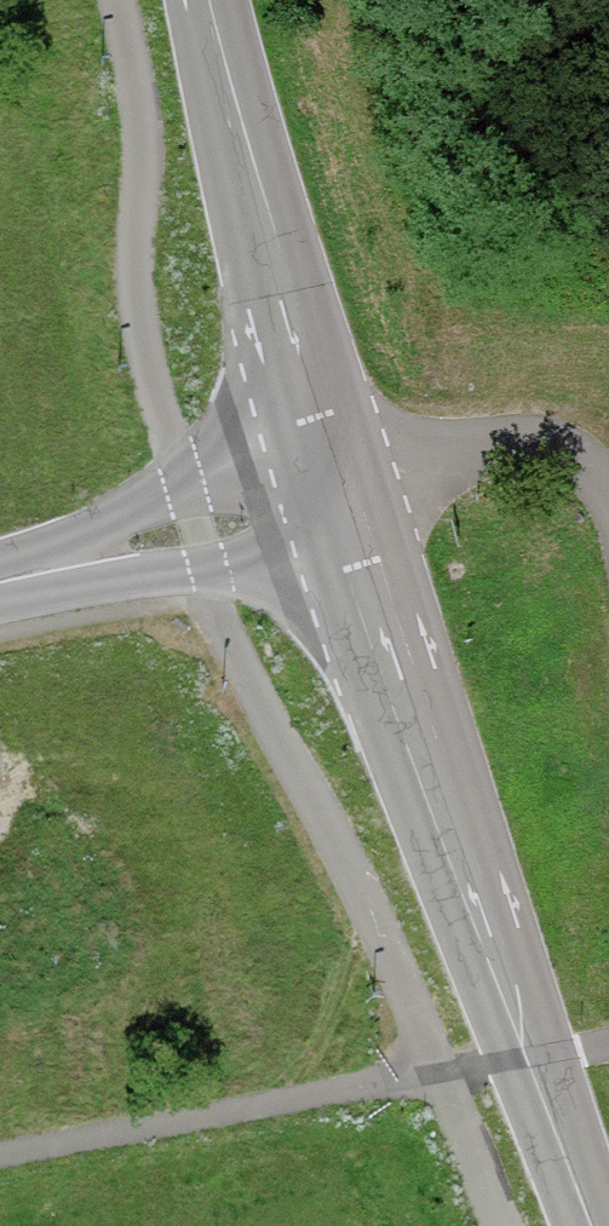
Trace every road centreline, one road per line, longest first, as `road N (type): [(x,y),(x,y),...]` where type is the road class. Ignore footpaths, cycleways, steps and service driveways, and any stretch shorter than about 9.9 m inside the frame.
road 1 (tertiary): [(353,546),(529,1058)]
road 2 (tertiary): [(208,0),(336,489)]
road 3 (primary): [(0,653),(353,546)]
road 4 (residential): [(0,593),(336,489)]
road 5 (unclassified): [(336,489),(482,444),(538,442),(592,459),(608,477)]
road 6 (tertiary): [(590,1225),(529,1058)]
road 7 (tertiary): [(529,1058),(523,1192),(502,1225)]

